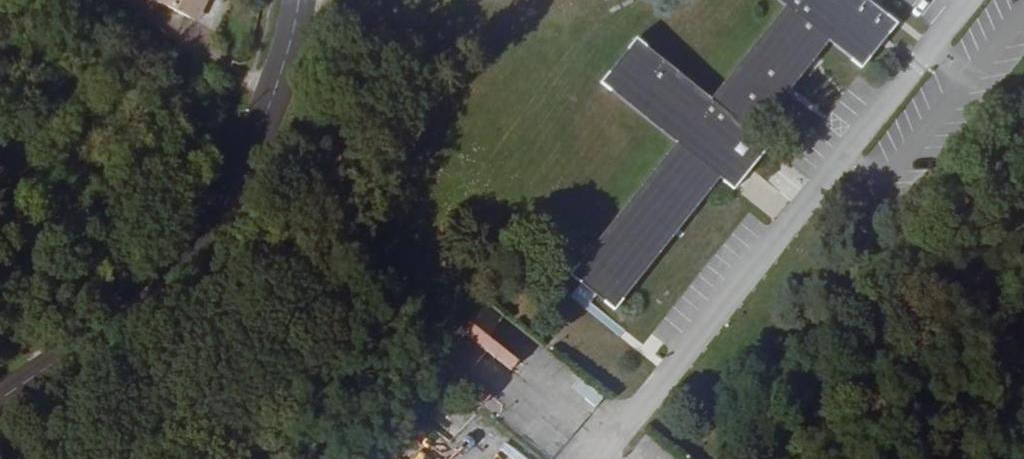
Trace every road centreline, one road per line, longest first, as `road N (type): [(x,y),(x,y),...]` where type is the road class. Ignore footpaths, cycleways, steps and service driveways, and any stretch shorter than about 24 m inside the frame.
road 1 (tertiary): [(302,0),(282,90),(233,189),(169,269),(0,398)]

